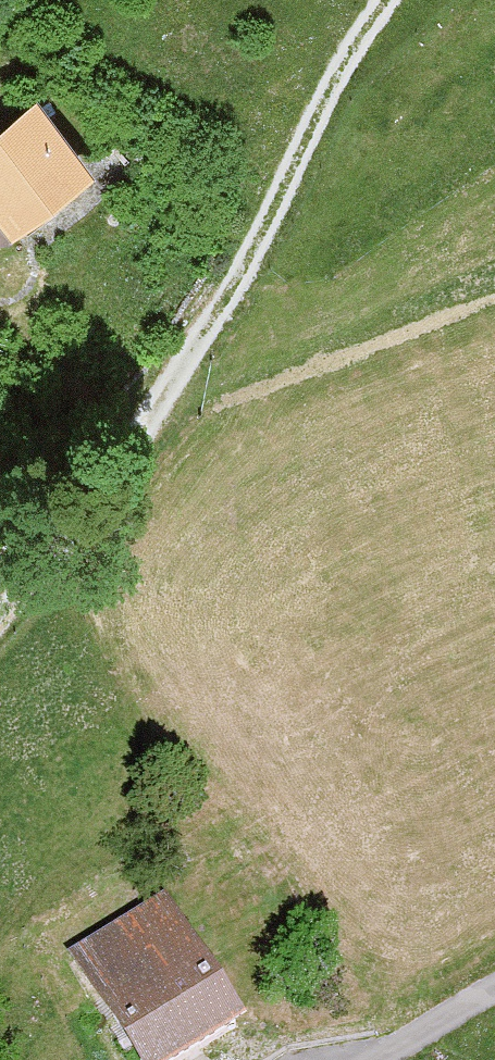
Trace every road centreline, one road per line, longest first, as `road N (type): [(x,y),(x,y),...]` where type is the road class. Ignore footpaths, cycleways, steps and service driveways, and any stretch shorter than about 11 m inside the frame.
road 1 (track): [(0,610),(408,0)]
road 2 (track): [(128,425),(494,285)]
road 3 (unclassified): [(373,1059),(494,986)]

